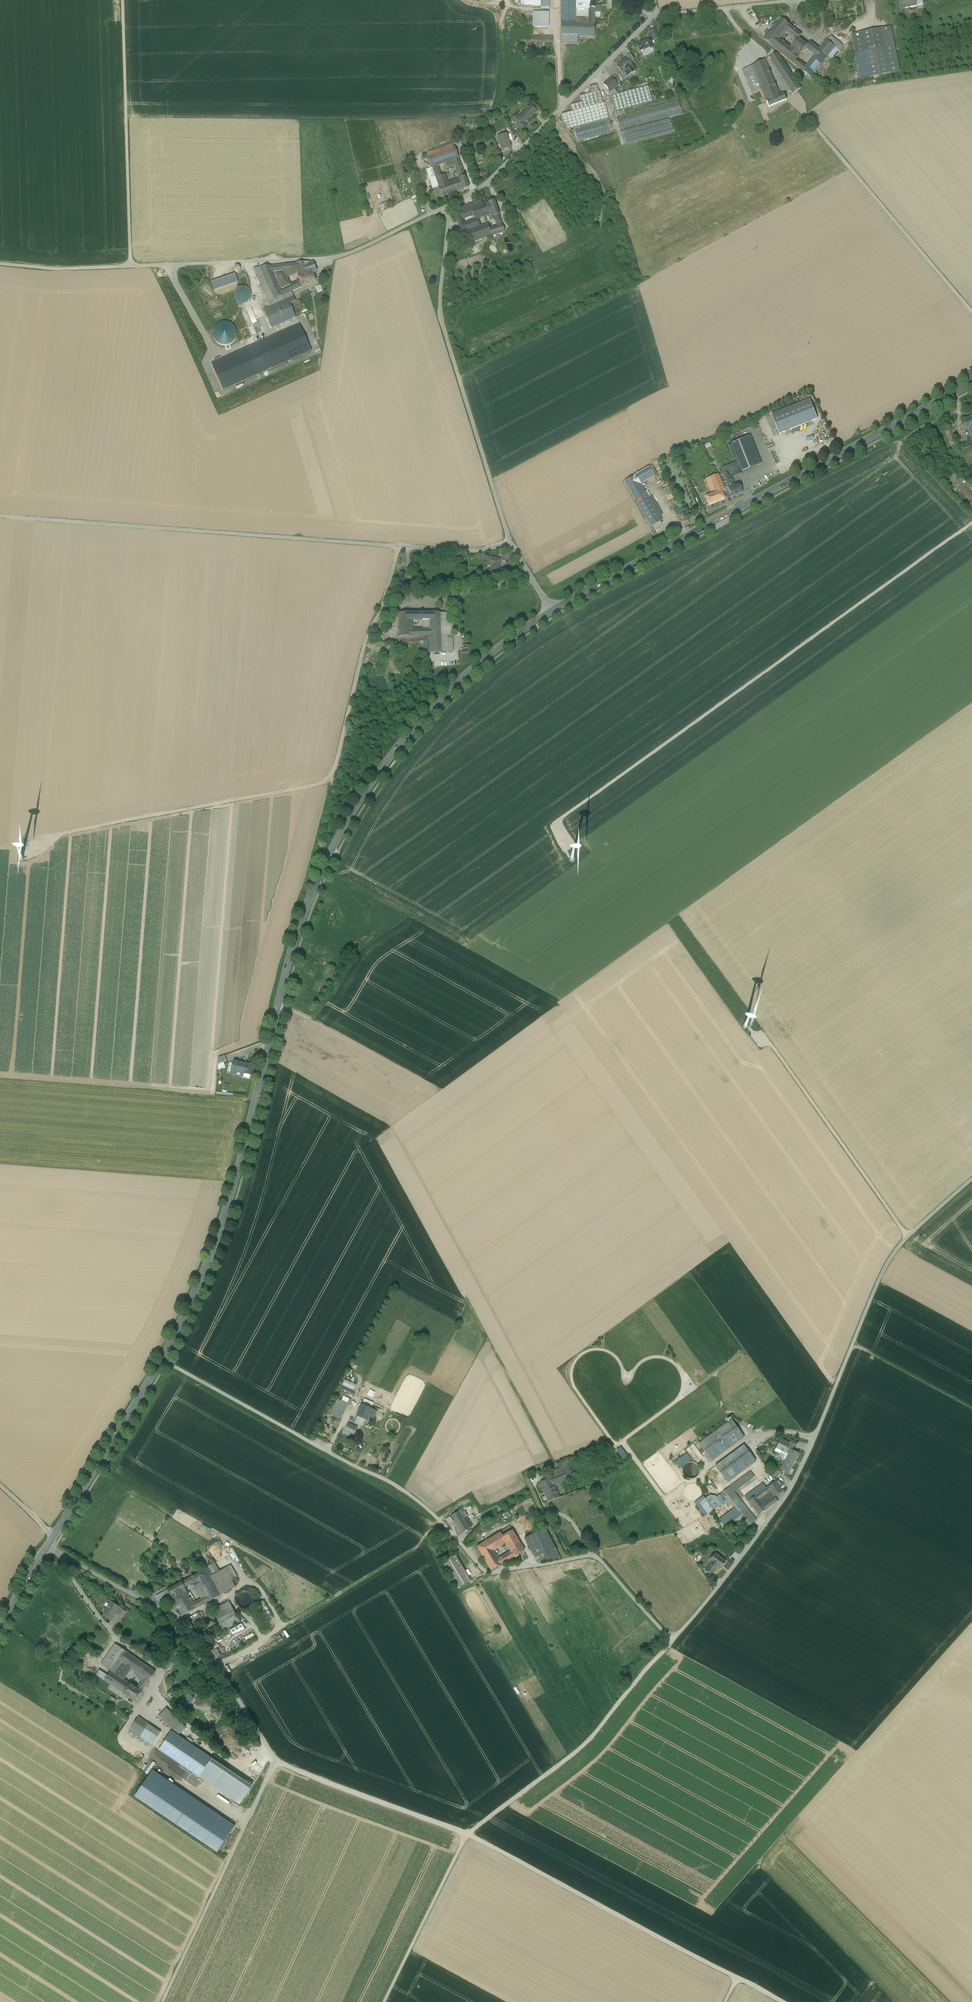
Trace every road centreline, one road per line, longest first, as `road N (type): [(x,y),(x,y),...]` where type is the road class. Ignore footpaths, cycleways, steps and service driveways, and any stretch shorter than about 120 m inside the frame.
road 1 (primary): [(554,610),(448,692),(398,747),(344,827),(290,956),(211,1253),(161,1359),(54,1536)]
road 2 (track): [(467,1834),(594,1731),(764,1525),(798,1478),(886,1263),(971,1180)]
road 3 (unclassified): [(510,542),(440,309),(451,209),(655,15),(805,0)]
road 4 (track): [(399,546),(361,654),(331,780),(34,846)]
road 5 (track): [(569,846),(558,831),(561,818),(971,523)]
road 6 (unclassified): [(510,542),(472,552),(0,517)]
road 7 (primary): [(971,383),(554,610)]
road 8 (track): [(0,265),(326,261),(451,209)]
road 9 (track): [(673,1640),(596,1556),(487,1571),(423,1505),(327,1452)]
road 10 (track): [(467,1834),(783,2001)]
road 11 (track): [(162,2001),(275,1759)]
road 12 (track): [(129,266),(121,0)]
road 13 (track): [(908,1237),(753,1027)]
road 14 (track): [(156,1669),(125,1734),(247,1822)]
road 15 (track): [(275,1759),(467,1834)]
road 16 (track): [(384,2001),(467,1834)]
road 17 (track): [(377,618),(530,578)]
road 18 (track): [(275,1759),(191,1627)]
road 19 (track): [(853,1345),(971,1411)]

